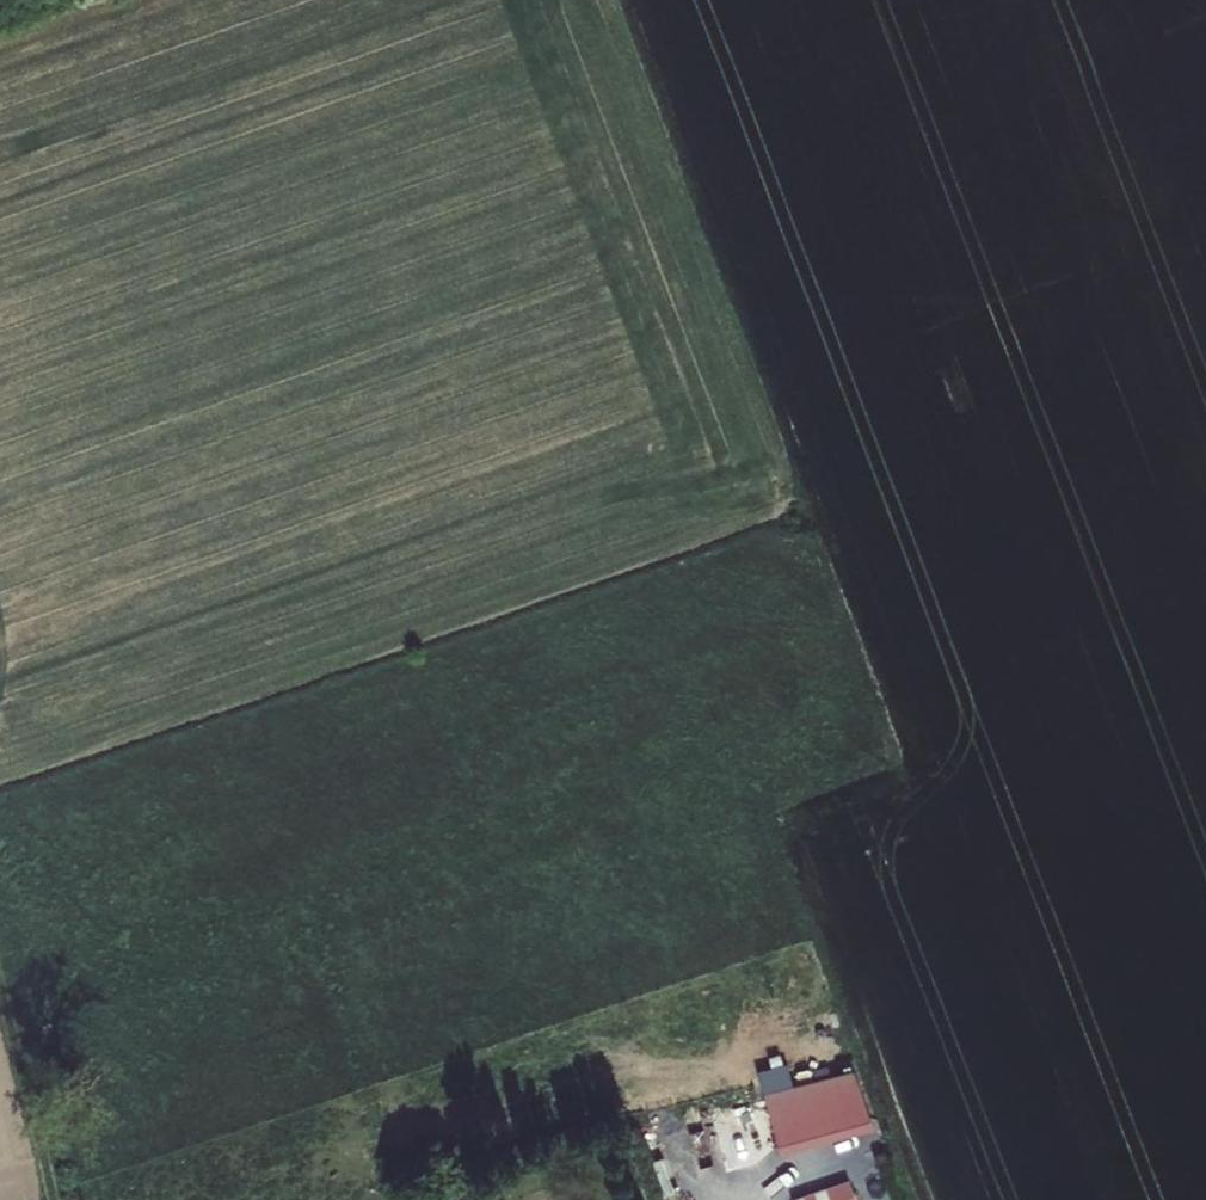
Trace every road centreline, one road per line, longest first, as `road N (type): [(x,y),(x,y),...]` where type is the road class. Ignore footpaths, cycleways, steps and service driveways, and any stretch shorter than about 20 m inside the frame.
road 1 (track): [(52,1199),(0,1001)]

